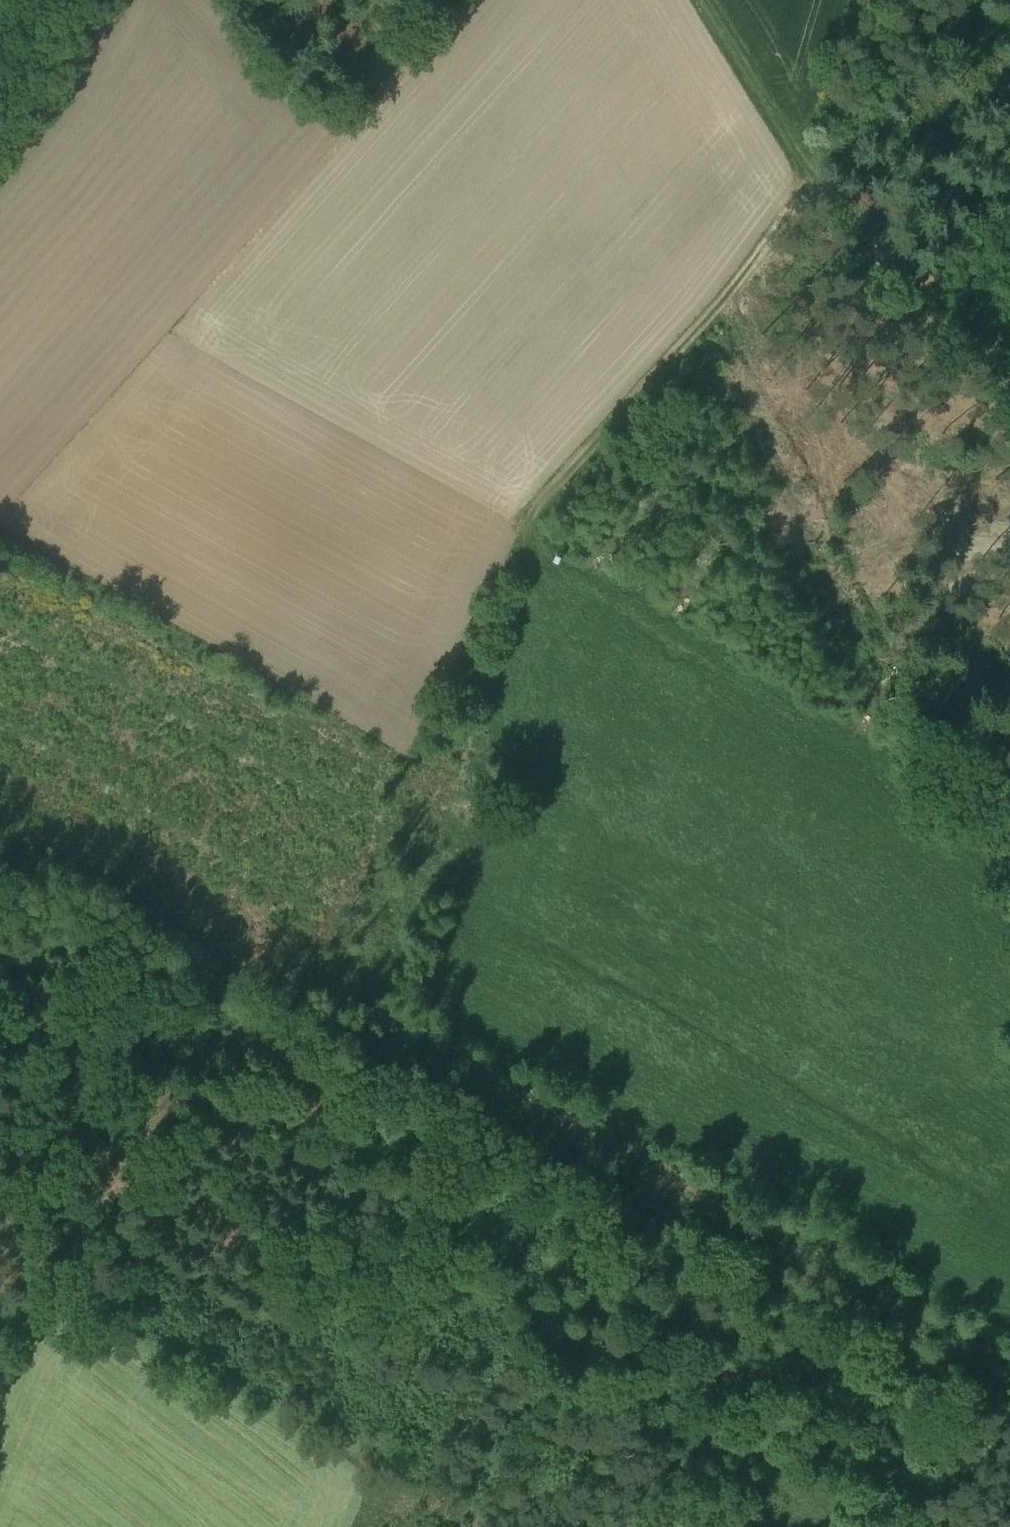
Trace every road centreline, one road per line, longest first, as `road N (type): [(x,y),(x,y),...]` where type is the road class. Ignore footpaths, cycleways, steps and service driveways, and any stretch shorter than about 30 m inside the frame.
road 1 (track): [(530,566),(531,527),(567,473),(714,305),(794,194),(802,157),(705,0)]
road 2 (track): [(1009,390),(871,244),(802,157)]

